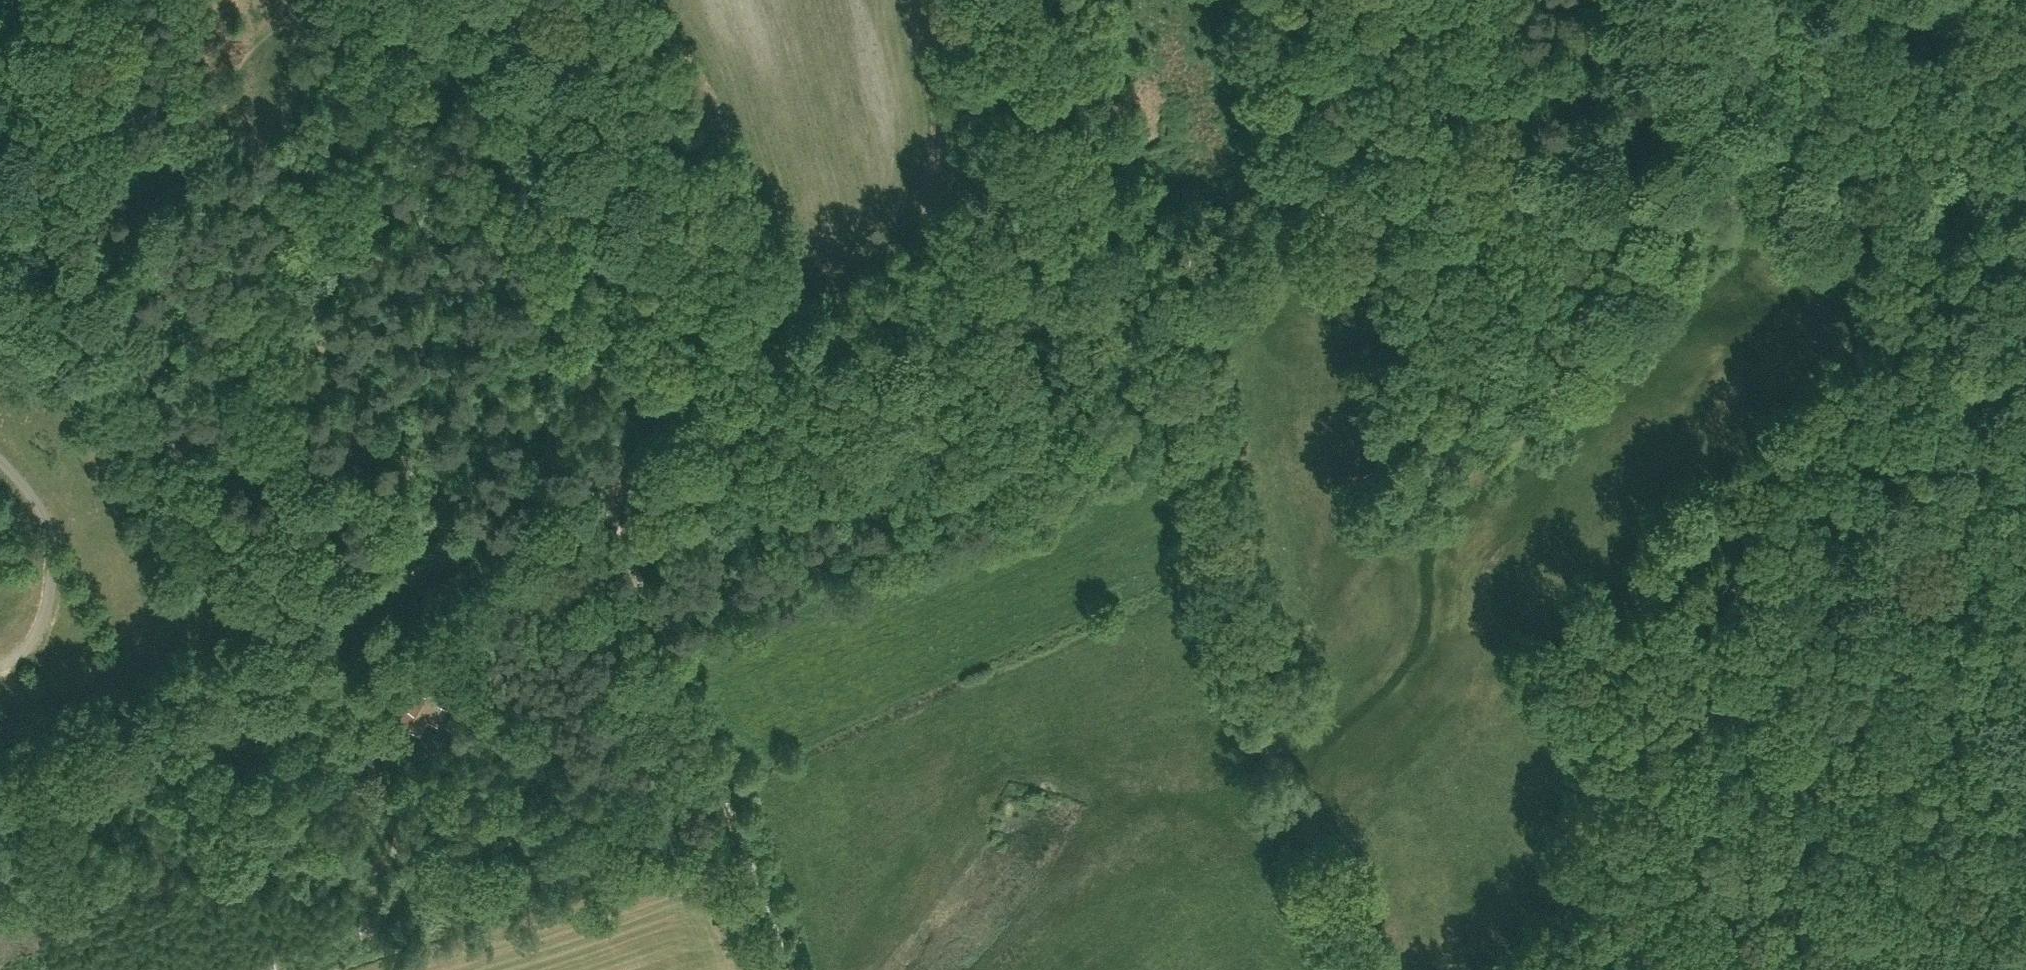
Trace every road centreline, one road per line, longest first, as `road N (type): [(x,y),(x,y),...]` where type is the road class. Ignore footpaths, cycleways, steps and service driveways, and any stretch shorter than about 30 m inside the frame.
road 1 (track): [(588,505),(1737,48),(1899,0)]
road 2 (track): [(0,241),(152,438),(277,551),(341,593),(381,592),(588,505)]
road 3 (track): [(785,969),(610,520),(588,505)]
road 4 (track): [(1912,0),(1871,109),(1895,188),(1894,220),(1874,254)]

